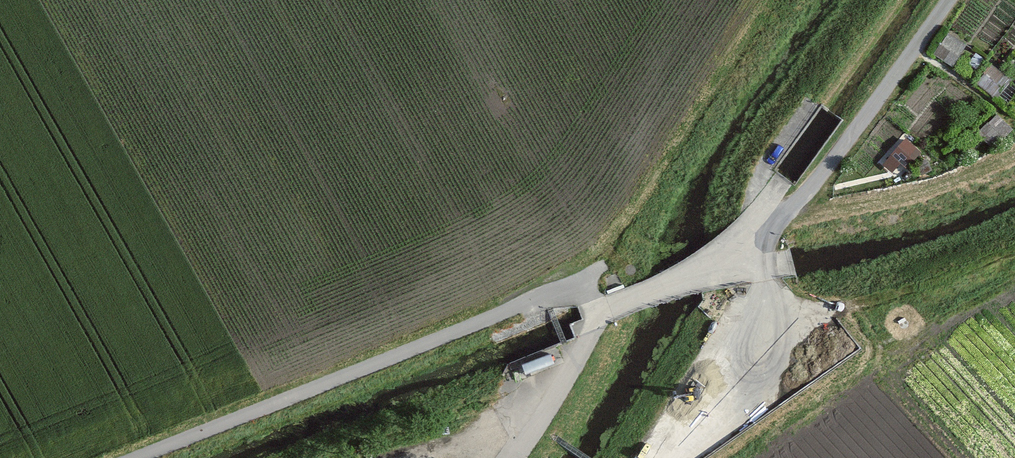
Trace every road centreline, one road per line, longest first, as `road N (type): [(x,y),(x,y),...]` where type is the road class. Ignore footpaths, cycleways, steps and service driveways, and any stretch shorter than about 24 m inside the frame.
road 1 (track): [(139,457),(533,300),(578,292),(599,313),(516,457)]
road 2 (unclassified): [(951,0),(806,194),(754,244),(599,313)]
road 3 (track): [(916,49),(1014,119)]

